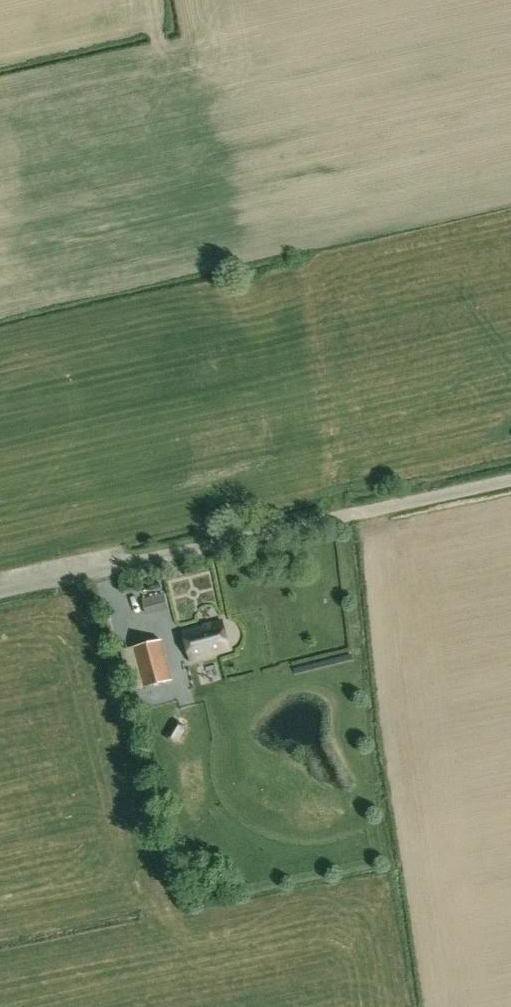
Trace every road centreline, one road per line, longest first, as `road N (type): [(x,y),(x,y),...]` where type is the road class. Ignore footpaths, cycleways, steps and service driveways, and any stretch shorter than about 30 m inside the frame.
road 1 (unclassified): [(0,593),(510,481)]

